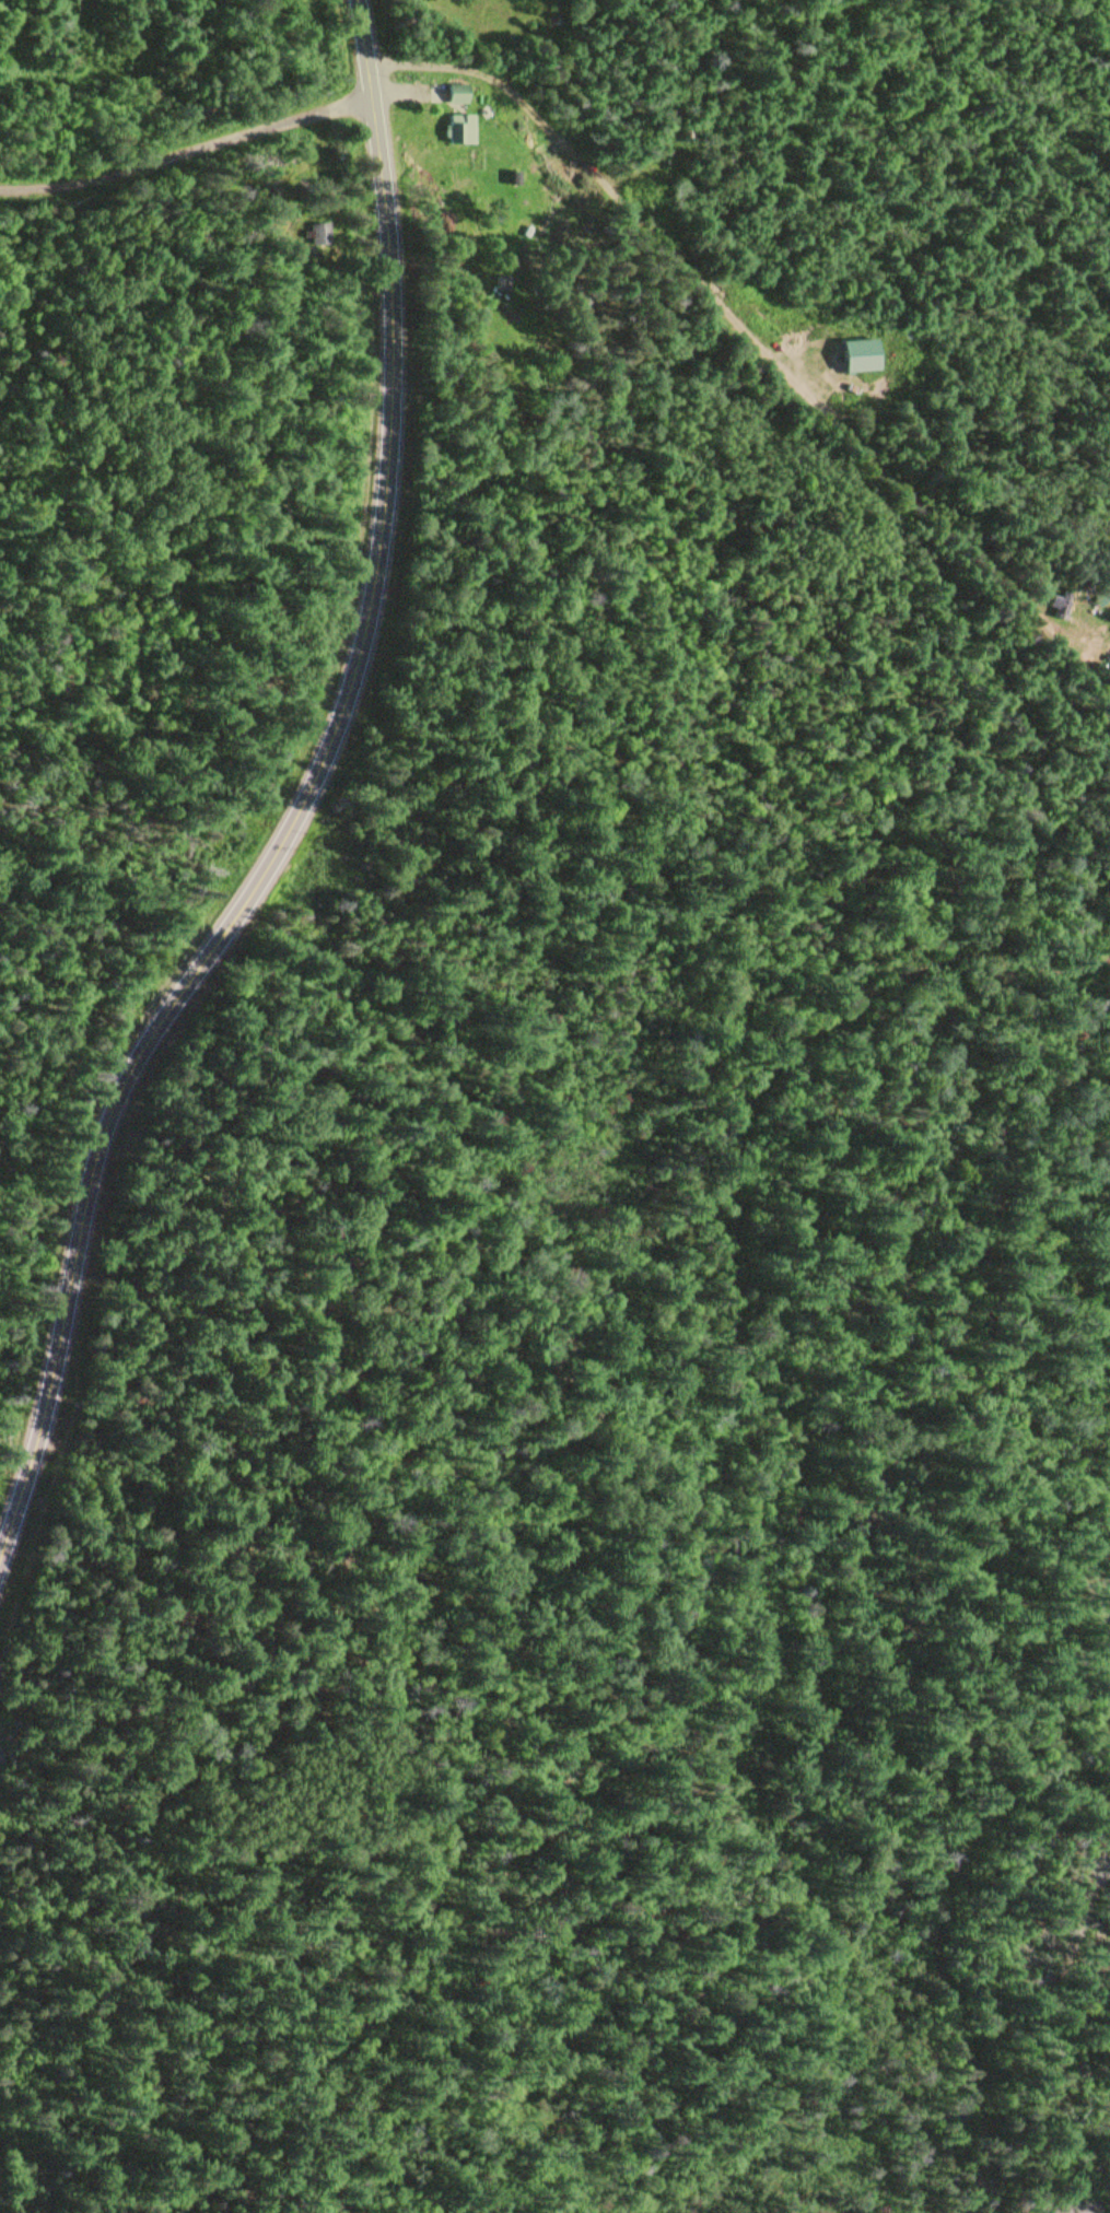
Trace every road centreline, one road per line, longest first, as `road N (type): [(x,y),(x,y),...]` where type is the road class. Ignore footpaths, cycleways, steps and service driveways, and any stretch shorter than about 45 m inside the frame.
road 1 (secondary): [(0,1551),(60,1350),(85,1204),(119,1099),(189,970),(300,813),(341,715),(370,612),(392,482),(396,372),(387,225),(358,0)]
road 2 (residential): [(374,99),(61,188),(0,180)]

